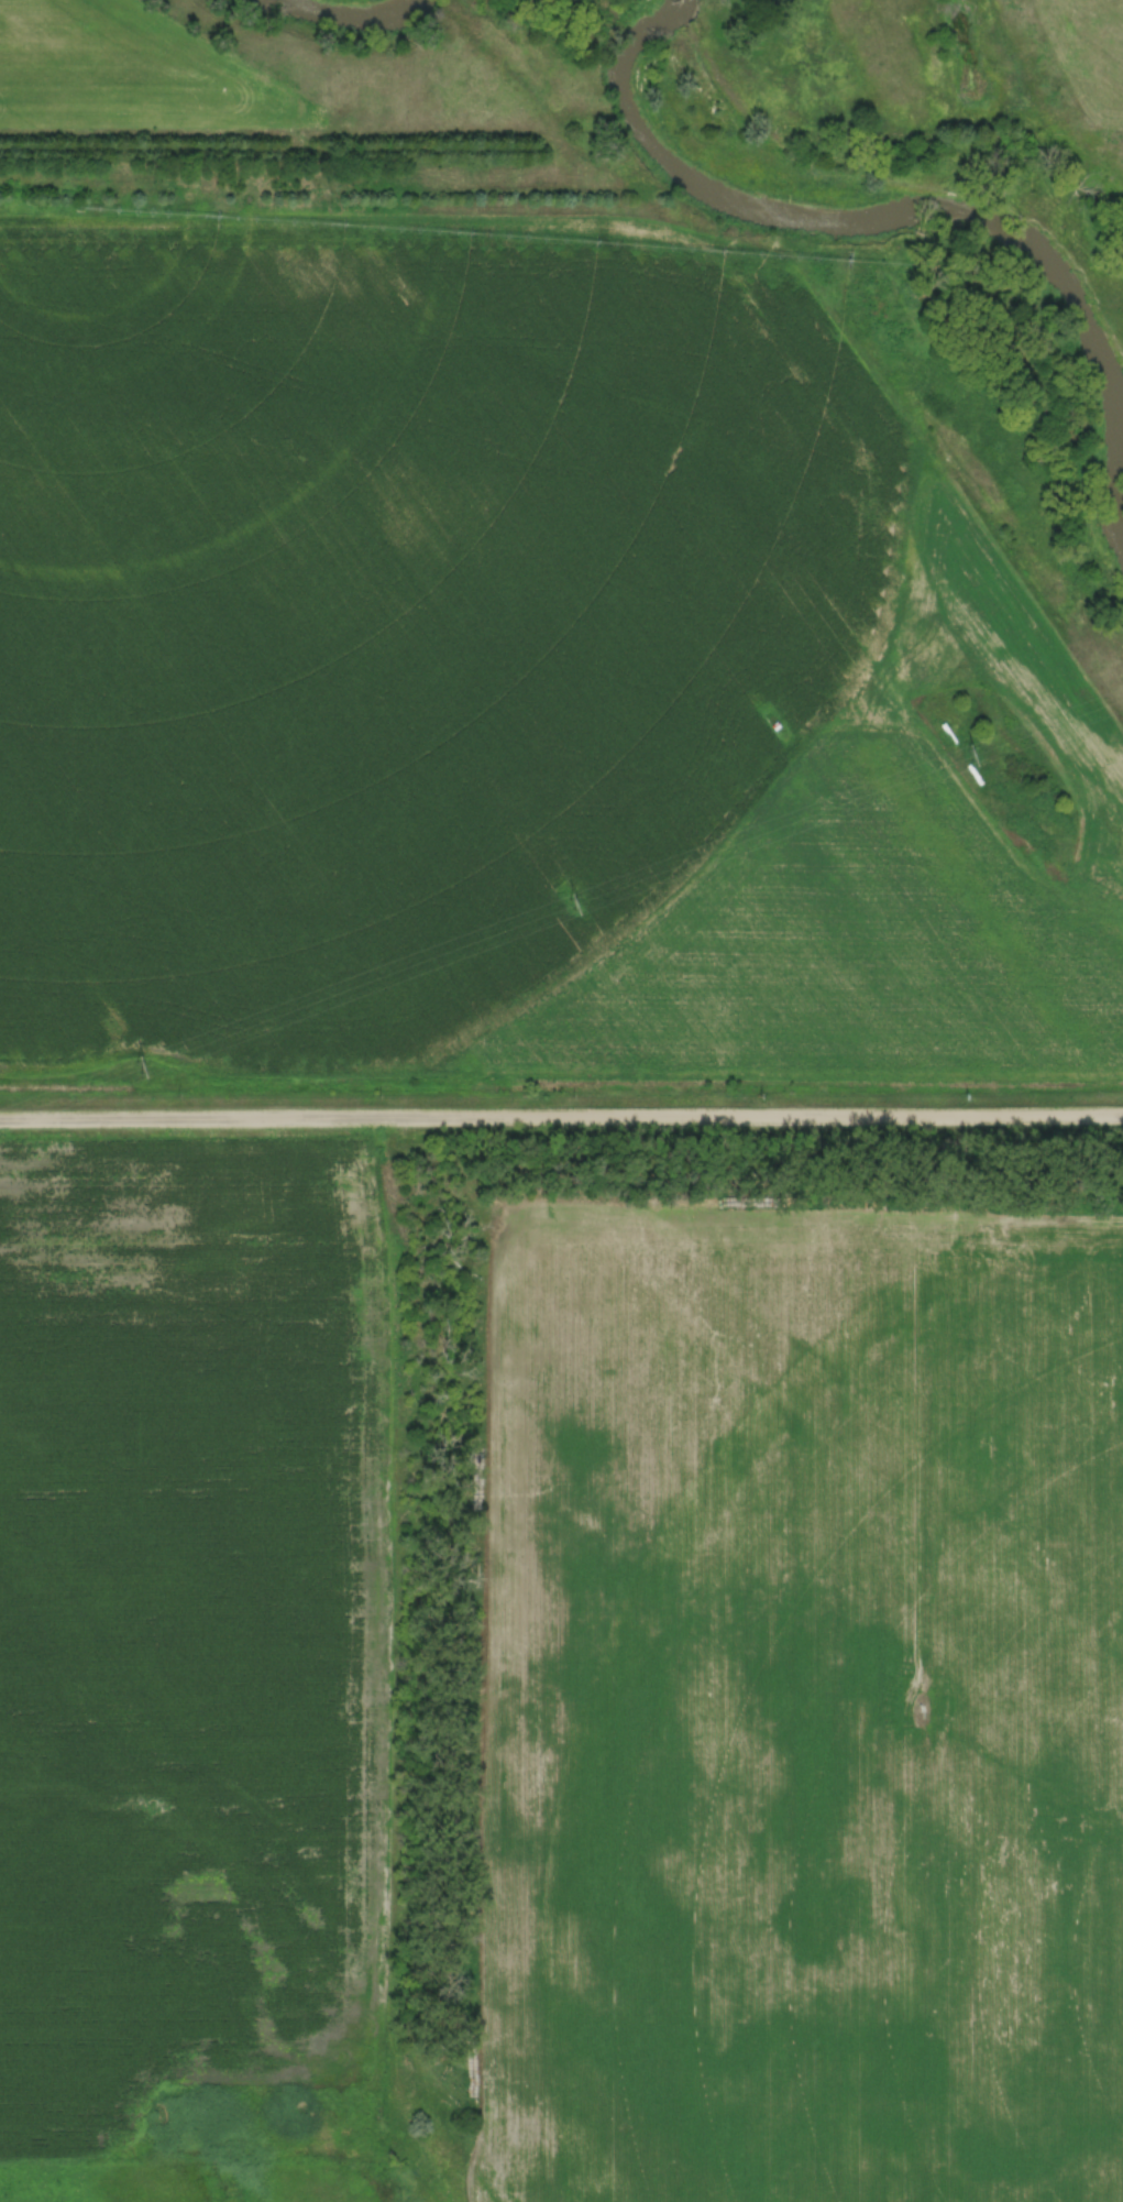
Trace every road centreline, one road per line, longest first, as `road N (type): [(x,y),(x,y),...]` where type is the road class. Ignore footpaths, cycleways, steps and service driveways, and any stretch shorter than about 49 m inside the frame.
road 1 (residential): [(0,1122),(1122,1118)]

